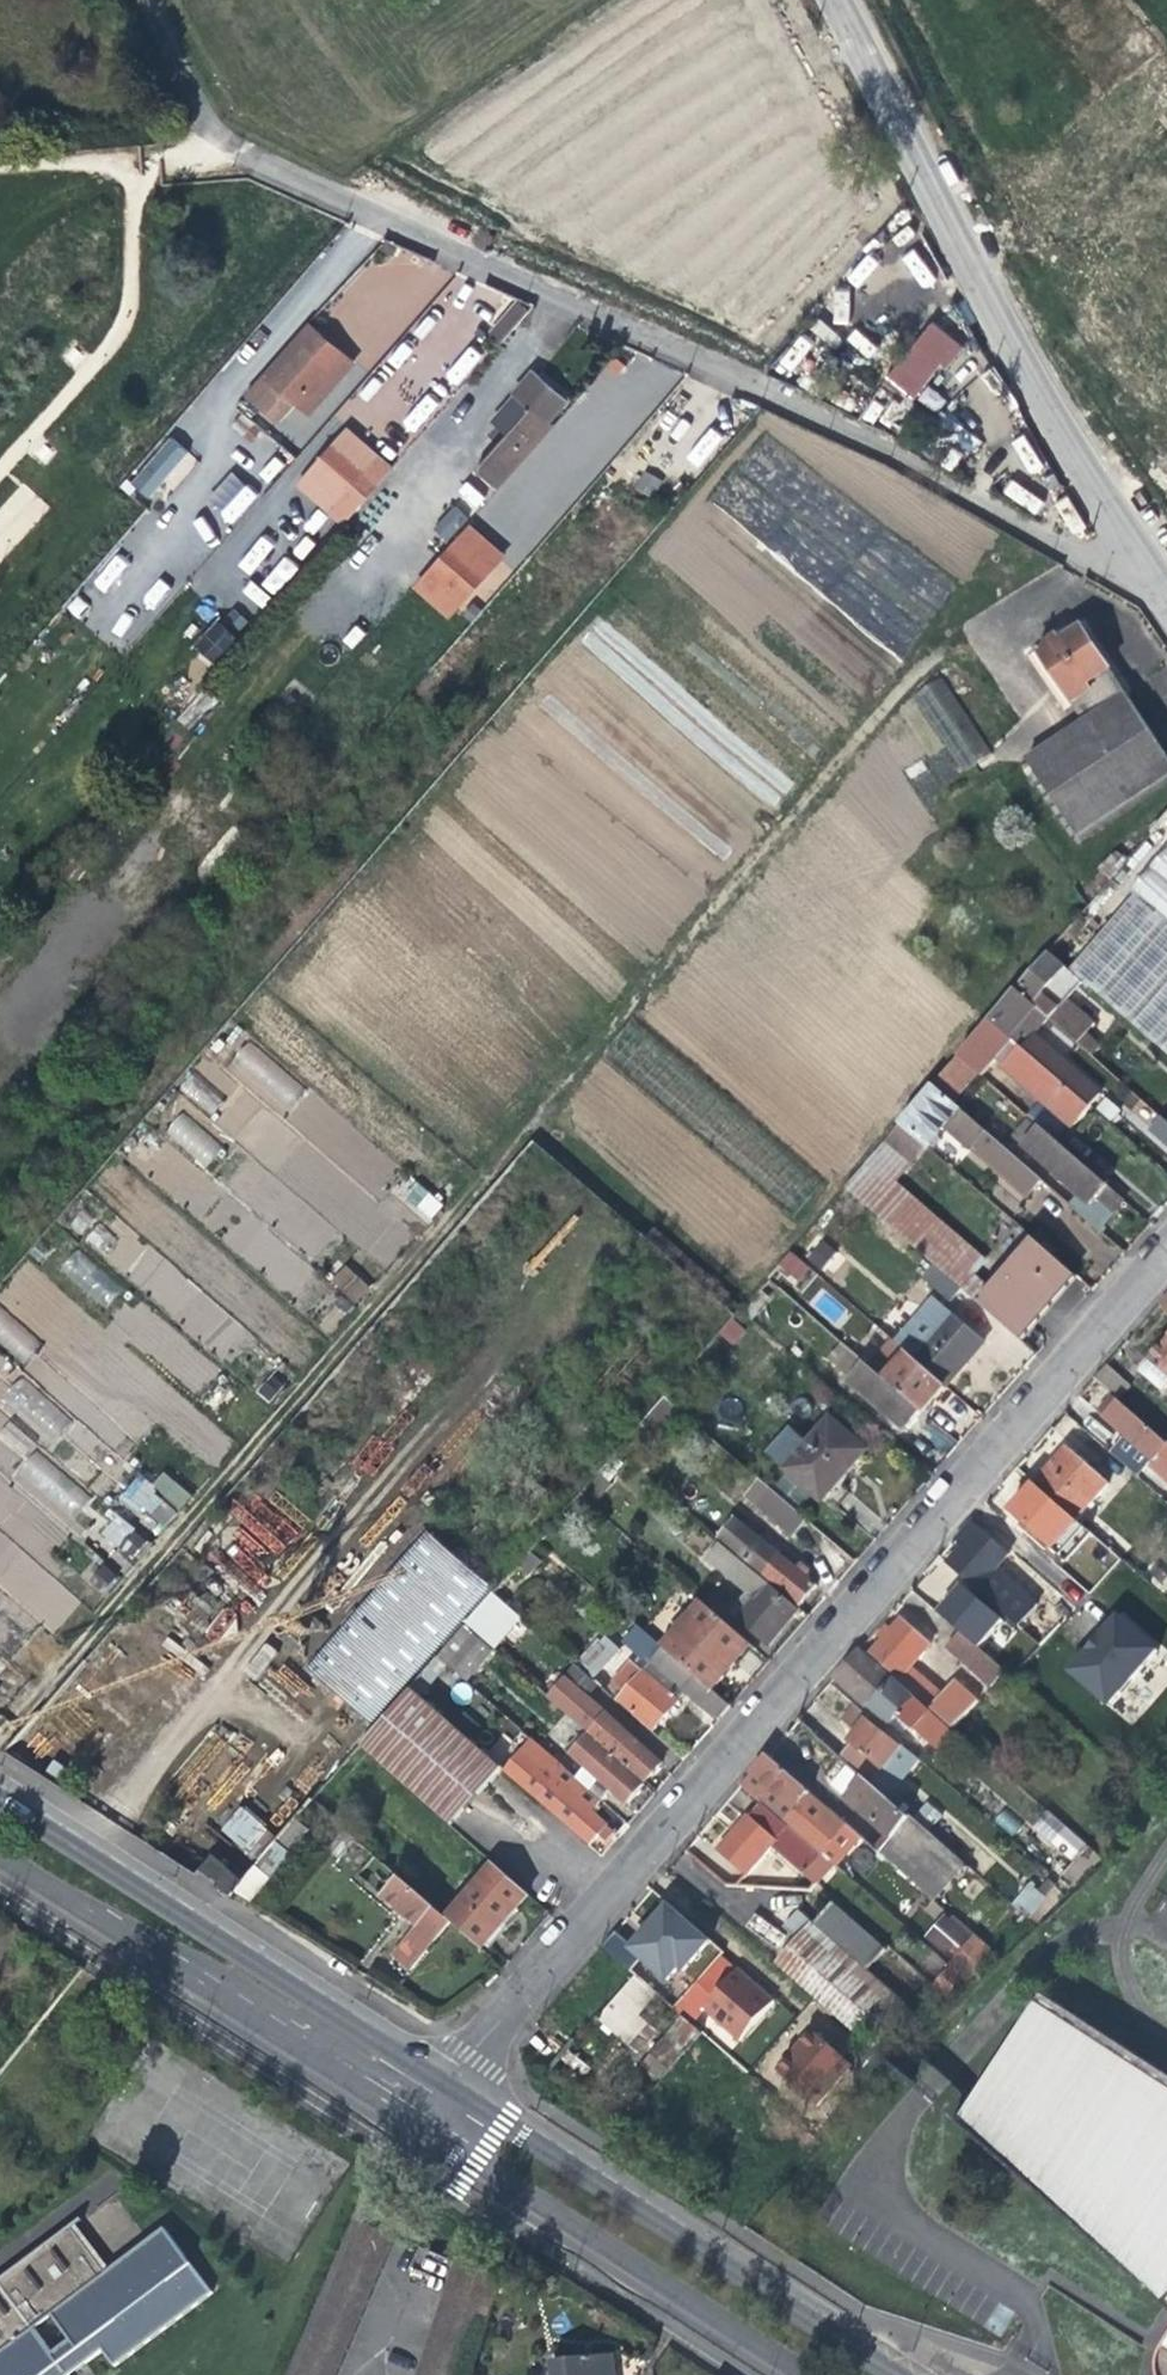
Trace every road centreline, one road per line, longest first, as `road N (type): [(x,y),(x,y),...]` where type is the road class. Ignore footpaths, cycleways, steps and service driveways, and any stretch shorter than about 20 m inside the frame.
road 1 (track): [(31,1702),(916,672)]
road 2 (unclassified): [(1145,577),(863,432),(216,138),(138,0)]
road 3 (residential): [(425,2085),(1166,1226)]
road 4 (unclassified): [(1145,577),(1023,397),(829,0)]
road 5 (tertiary): [(891,2374),(425,2085)]
road 6 (tertiary): [(425,2085),(0,1800)]
road 7 (tertiary): [(396,2121),(799,2374)]
road 8 (tertiary): [(0,1859),(396,2121)]

